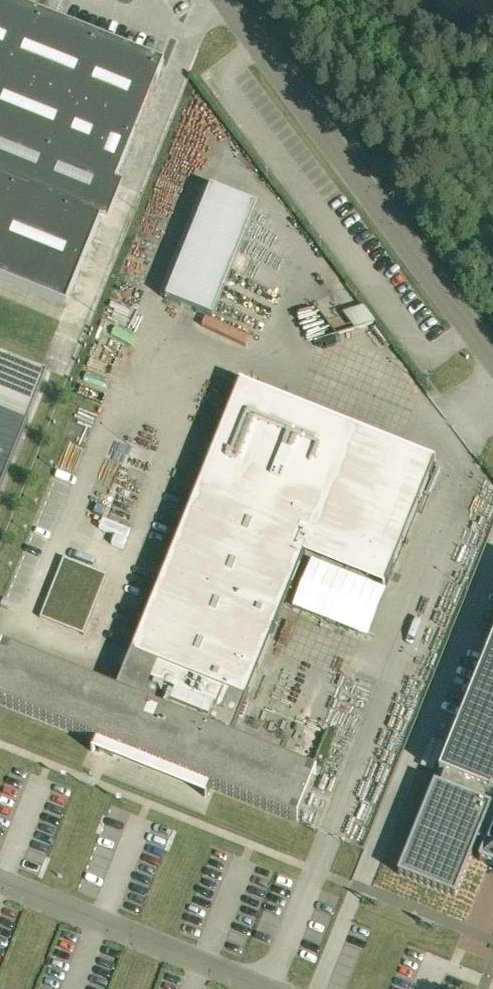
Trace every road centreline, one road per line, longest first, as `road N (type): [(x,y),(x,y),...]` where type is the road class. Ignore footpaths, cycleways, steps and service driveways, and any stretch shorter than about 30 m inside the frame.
road 1 (unclassified): [(492,359),(224,0)]
road 2 (unclassified): [(272,988),(0,879)]

